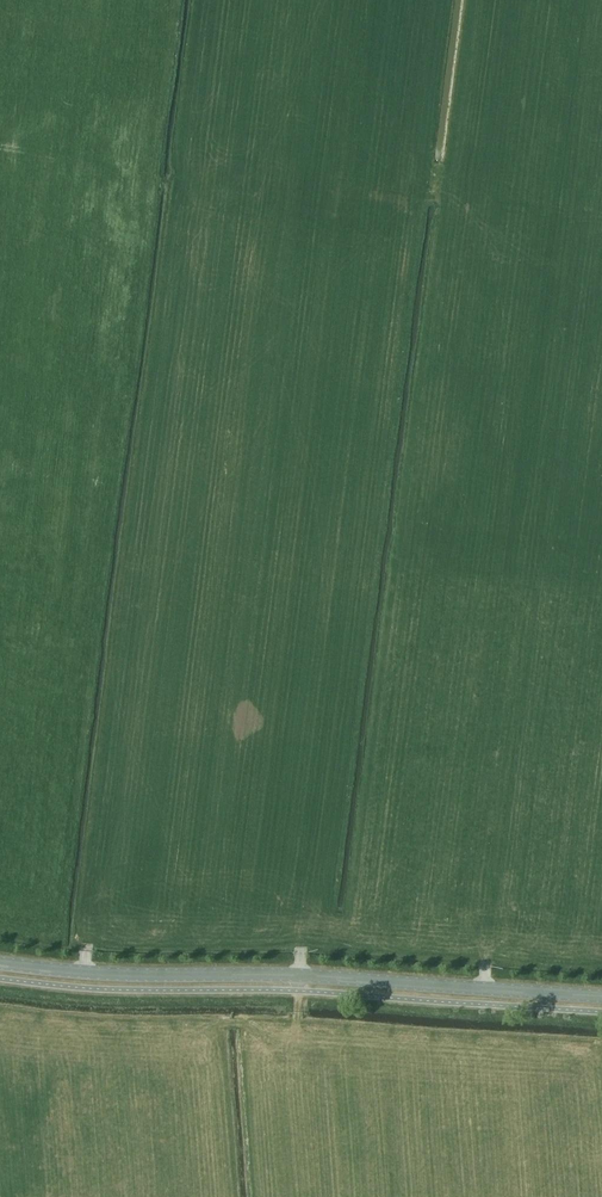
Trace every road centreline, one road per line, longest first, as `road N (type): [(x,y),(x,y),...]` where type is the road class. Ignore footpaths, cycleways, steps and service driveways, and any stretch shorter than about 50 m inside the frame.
road 1 (secondary): [(601,996),(0,965)]

